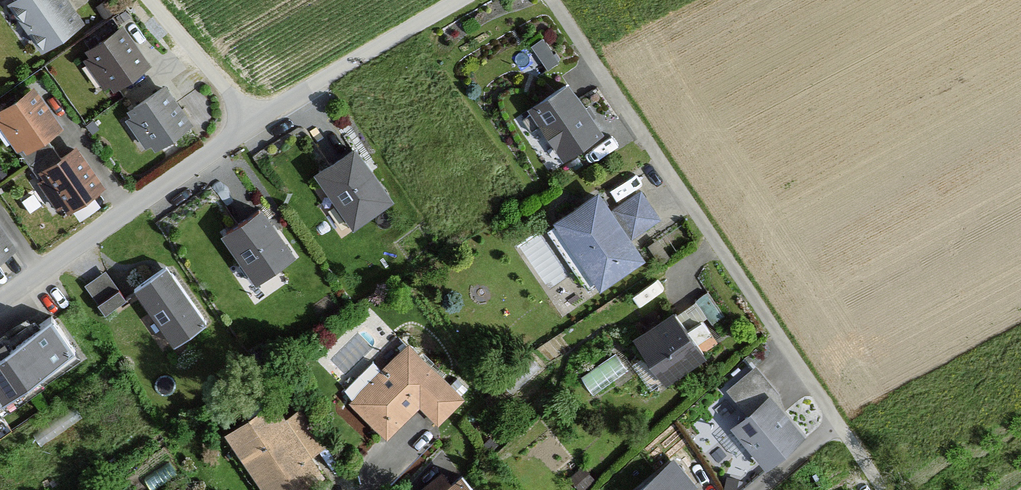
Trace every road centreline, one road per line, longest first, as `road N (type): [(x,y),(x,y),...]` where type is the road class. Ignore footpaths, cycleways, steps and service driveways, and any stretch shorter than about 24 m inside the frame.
road 1 (residential): [(871,489),(541,0)]
road 2 (residential): [(0,298),(249,121),(458,0)]

